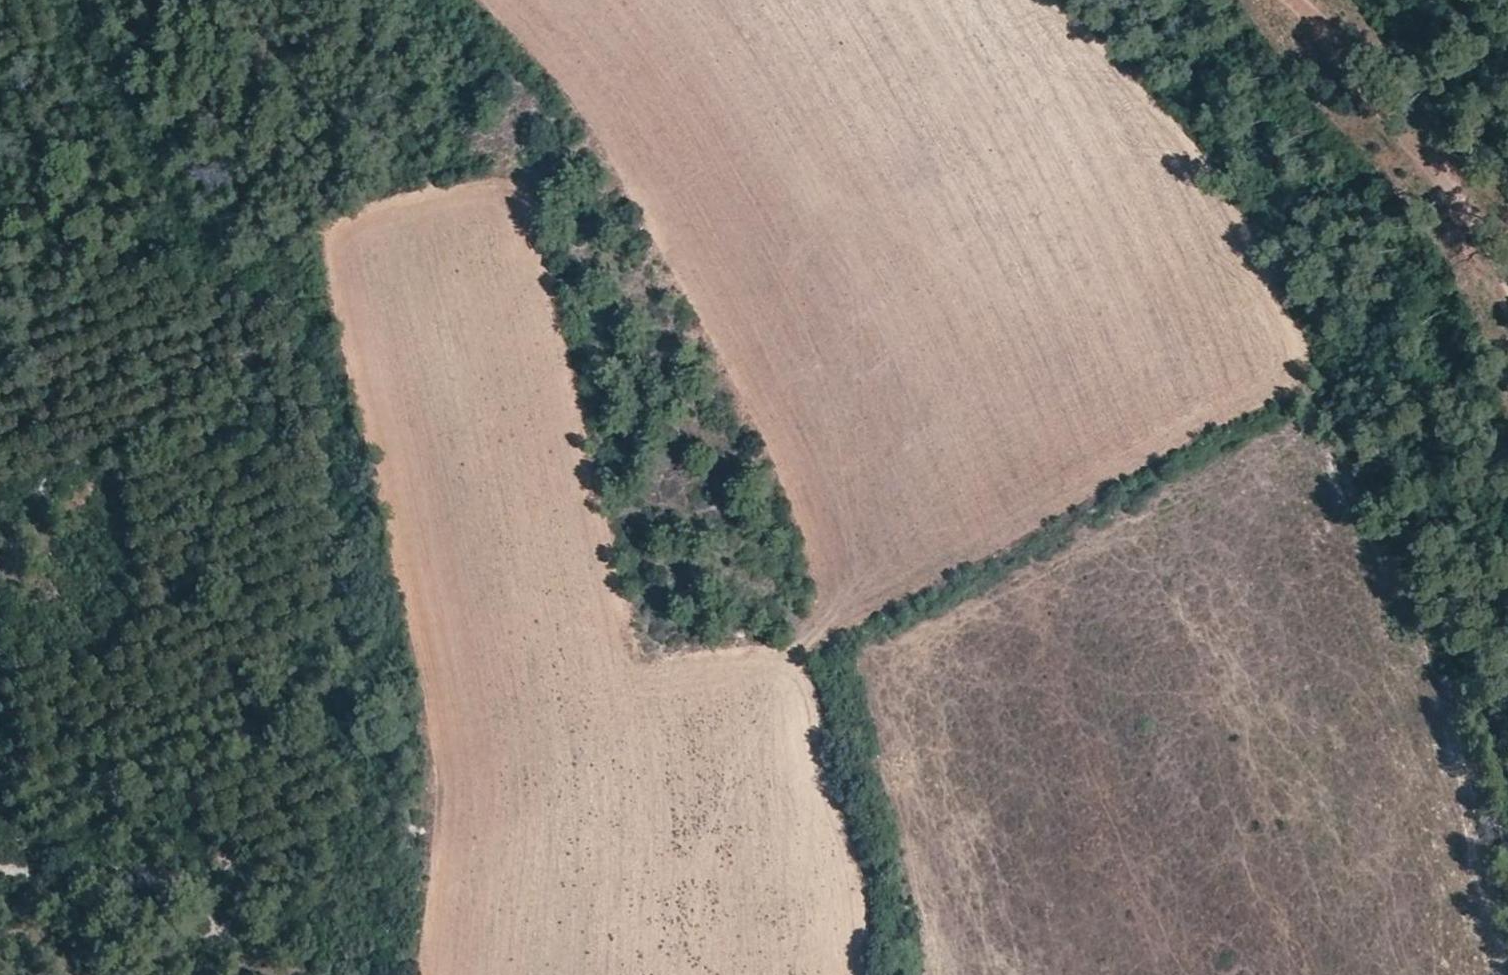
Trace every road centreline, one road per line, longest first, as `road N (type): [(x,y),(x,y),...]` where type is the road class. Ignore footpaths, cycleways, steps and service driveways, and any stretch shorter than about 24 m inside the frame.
road 1 (track): [(1507,283),(1366,73),(1292,0)]

